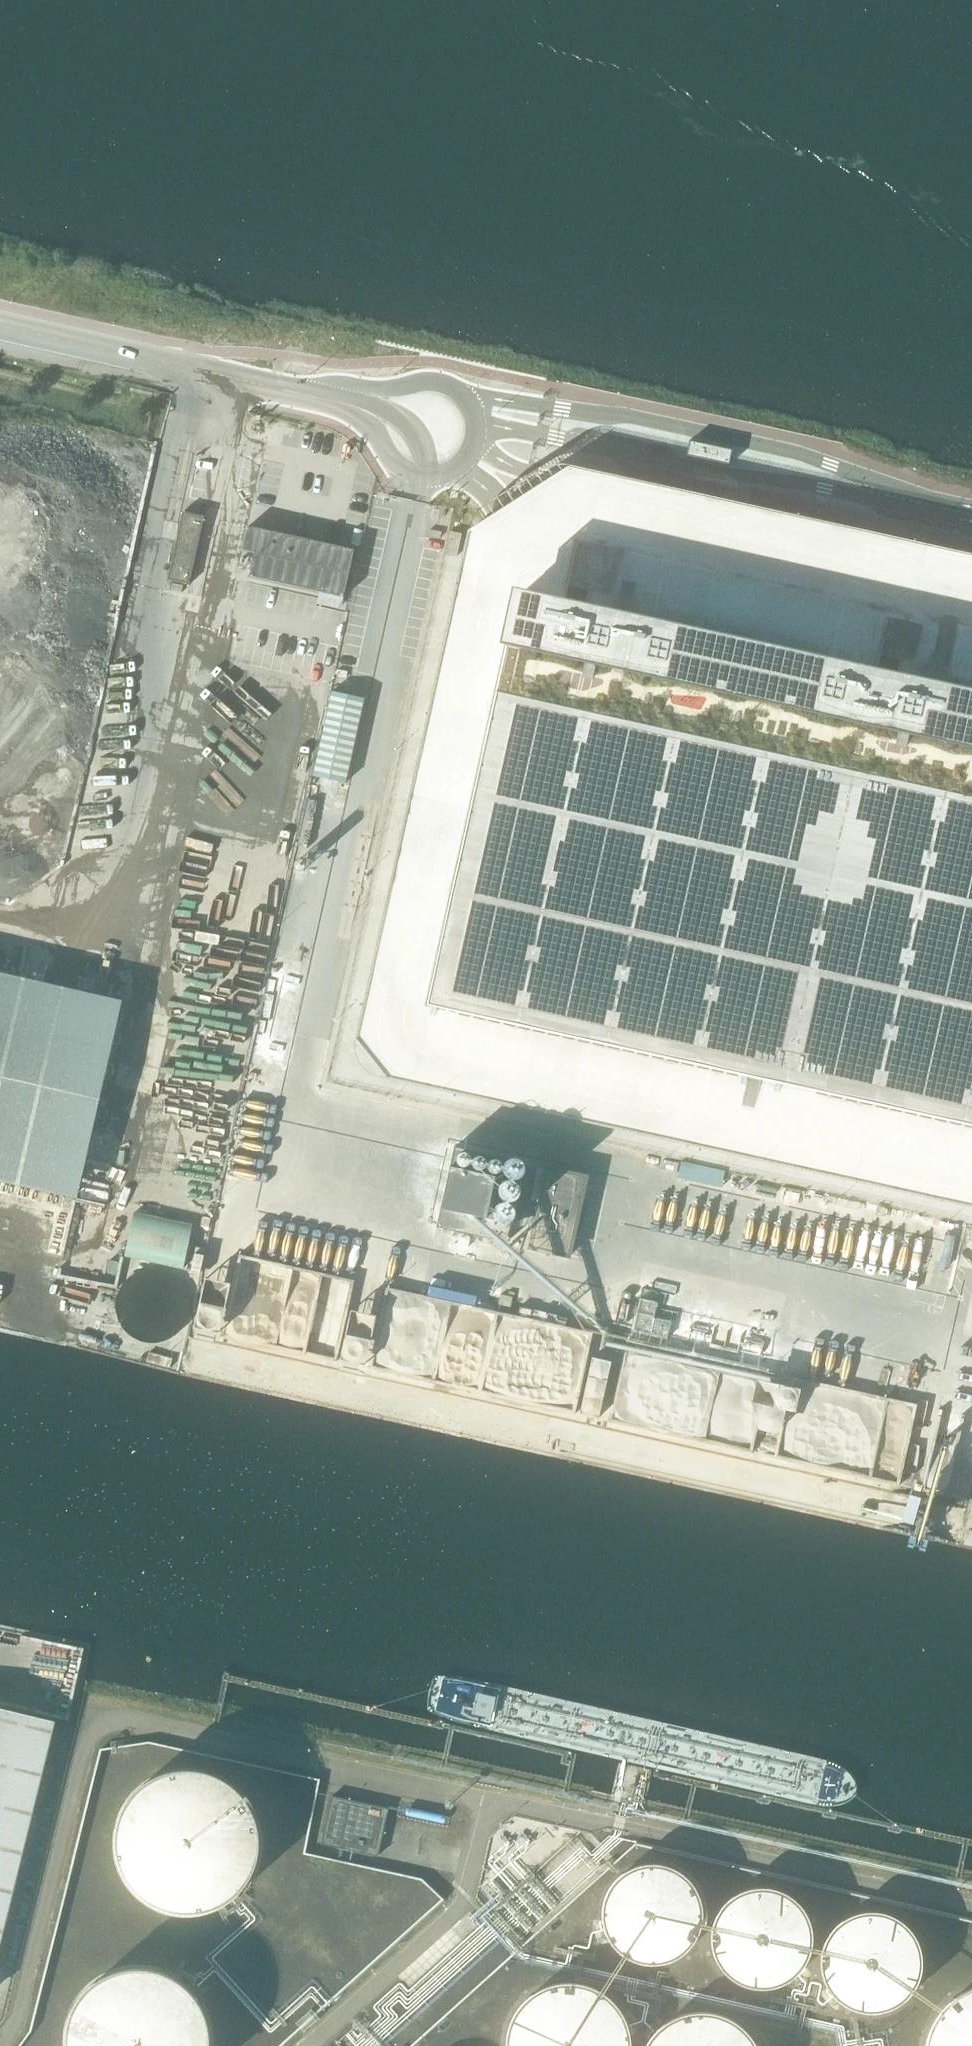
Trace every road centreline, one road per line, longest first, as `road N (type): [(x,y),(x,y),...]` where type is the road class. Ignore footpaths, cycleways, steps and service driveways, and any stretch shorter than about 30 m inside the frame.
road 1 (unclassified): [(0,325),(298,393)]
road 2 (unclassified): [(298,393),(328,393),(398,415),(421,440),(422,474)]
road 3 (unclassified): [(454,390),(341,382),(298,393)]
road 4 (unclassified): [(298,393),(367,423),(394,462),(422,474)]

